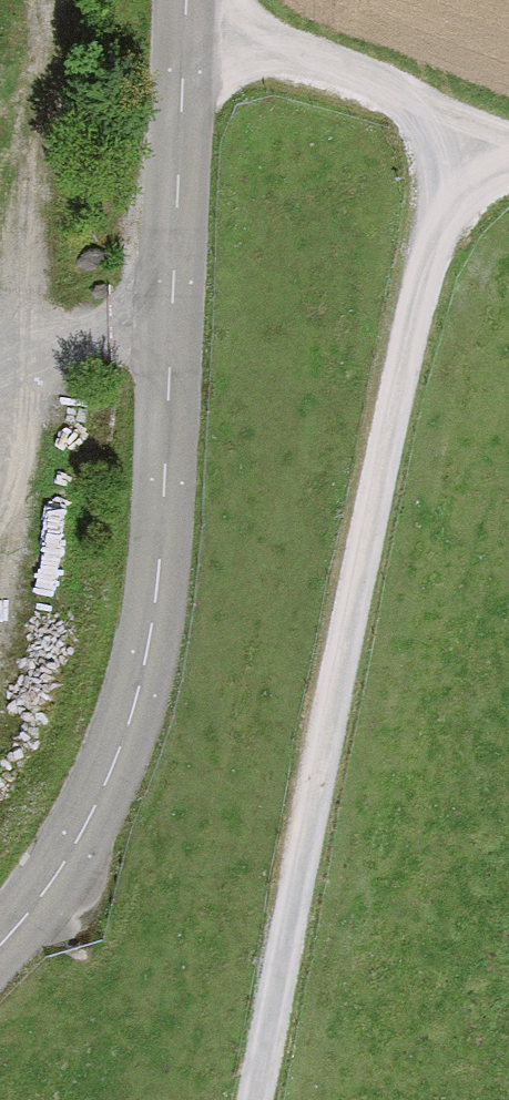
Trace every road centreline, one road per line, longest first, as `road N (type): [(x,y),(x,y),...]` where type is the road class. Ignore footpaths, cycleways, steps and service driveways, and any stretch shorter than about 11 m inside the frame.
road 1 (track): [(251,1099),(451,127)]
road 2 (unclassified): [(0,937),(61,857),(134,675),(187,0)]
road 3 (track): [(508,149),(186,24)]

